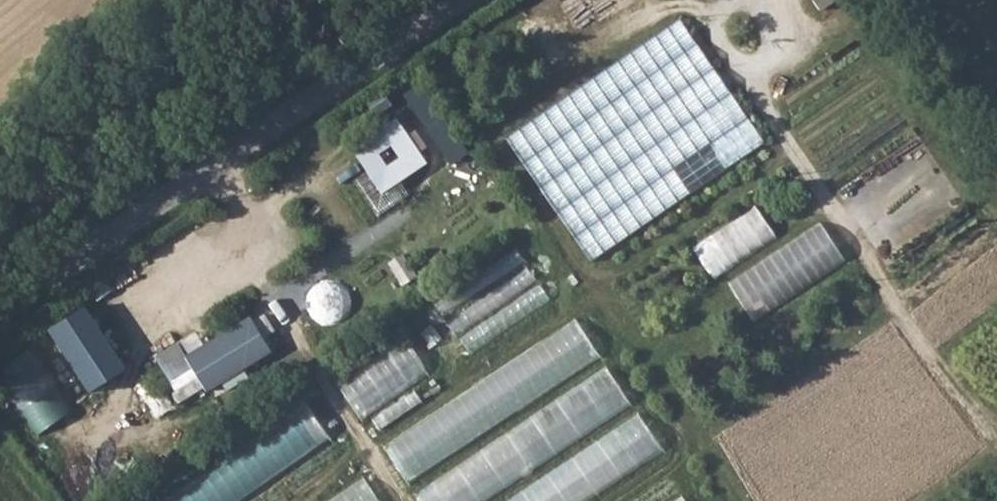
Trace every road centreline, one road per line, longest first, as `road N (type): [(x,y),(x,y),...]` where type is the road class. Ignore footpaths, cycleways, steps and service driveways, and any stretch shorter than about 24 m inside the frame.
road 1 (residential): [(86,273),(457,0)]

